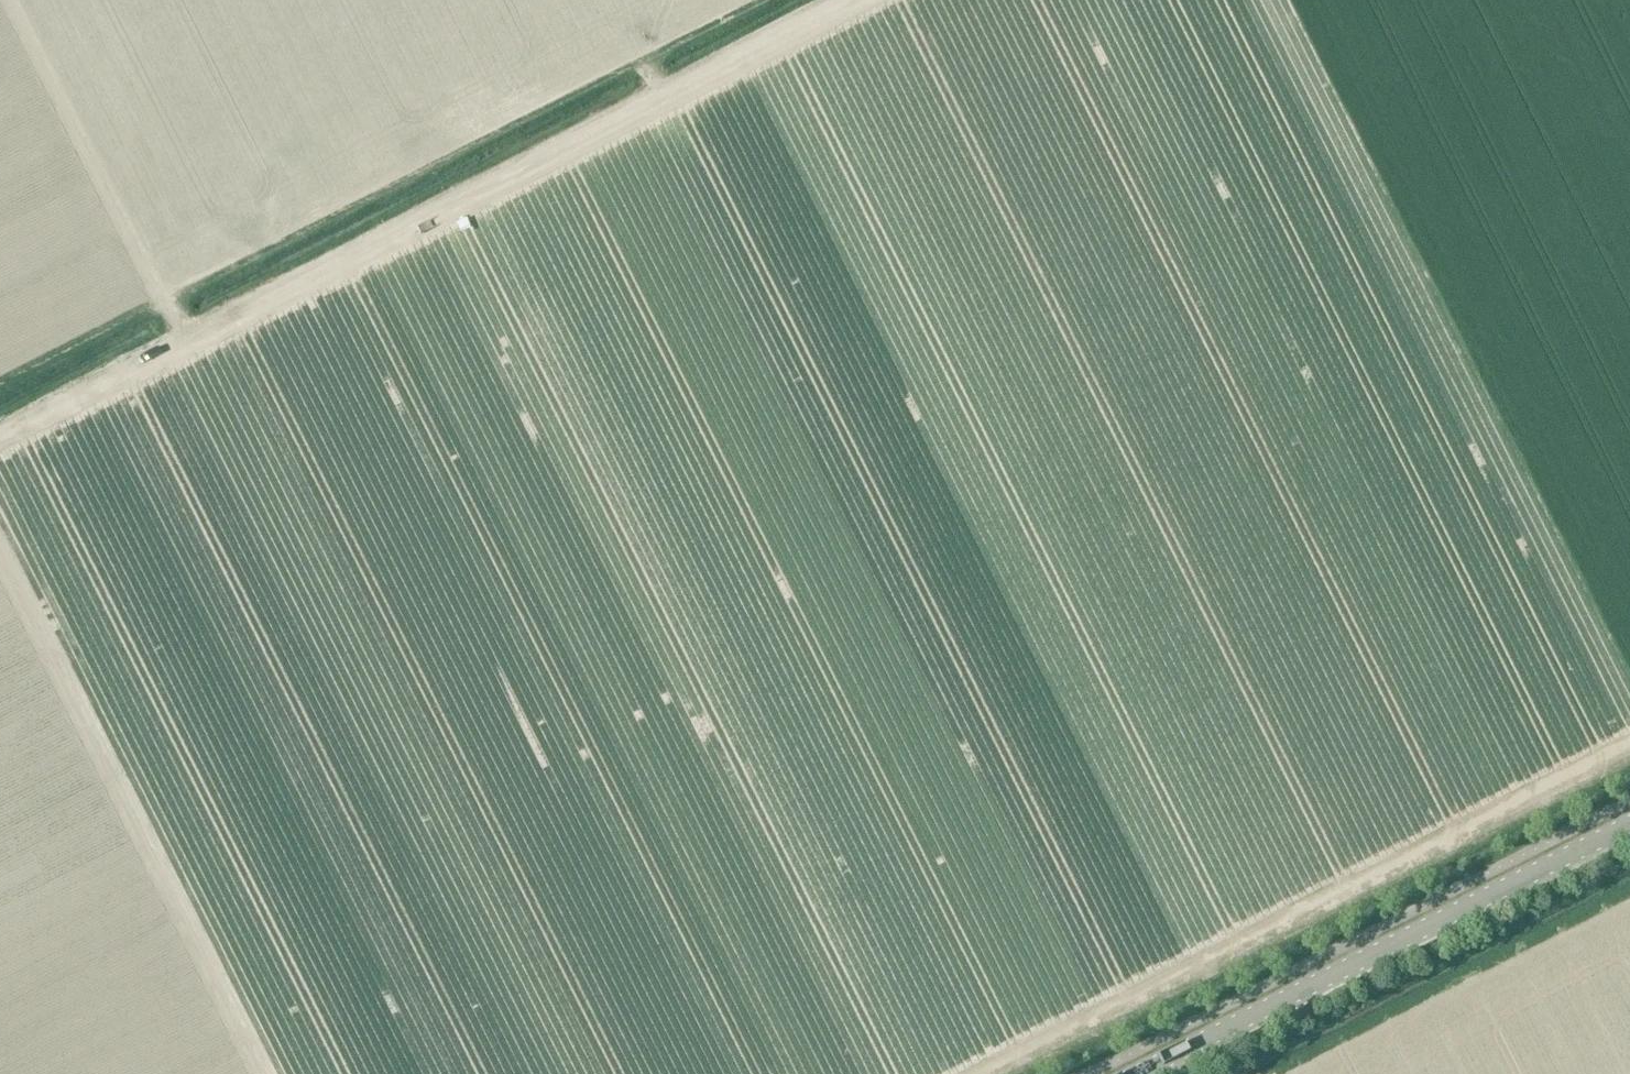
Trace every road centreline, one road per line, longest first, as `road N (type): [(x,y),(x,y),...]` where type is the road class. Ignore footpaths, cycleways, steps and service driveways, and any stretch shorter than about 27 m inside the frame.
road 1 (track): [(0,435),(851,0)]
road 2 (unclassified): [(1137,1073),(1629,825)]

